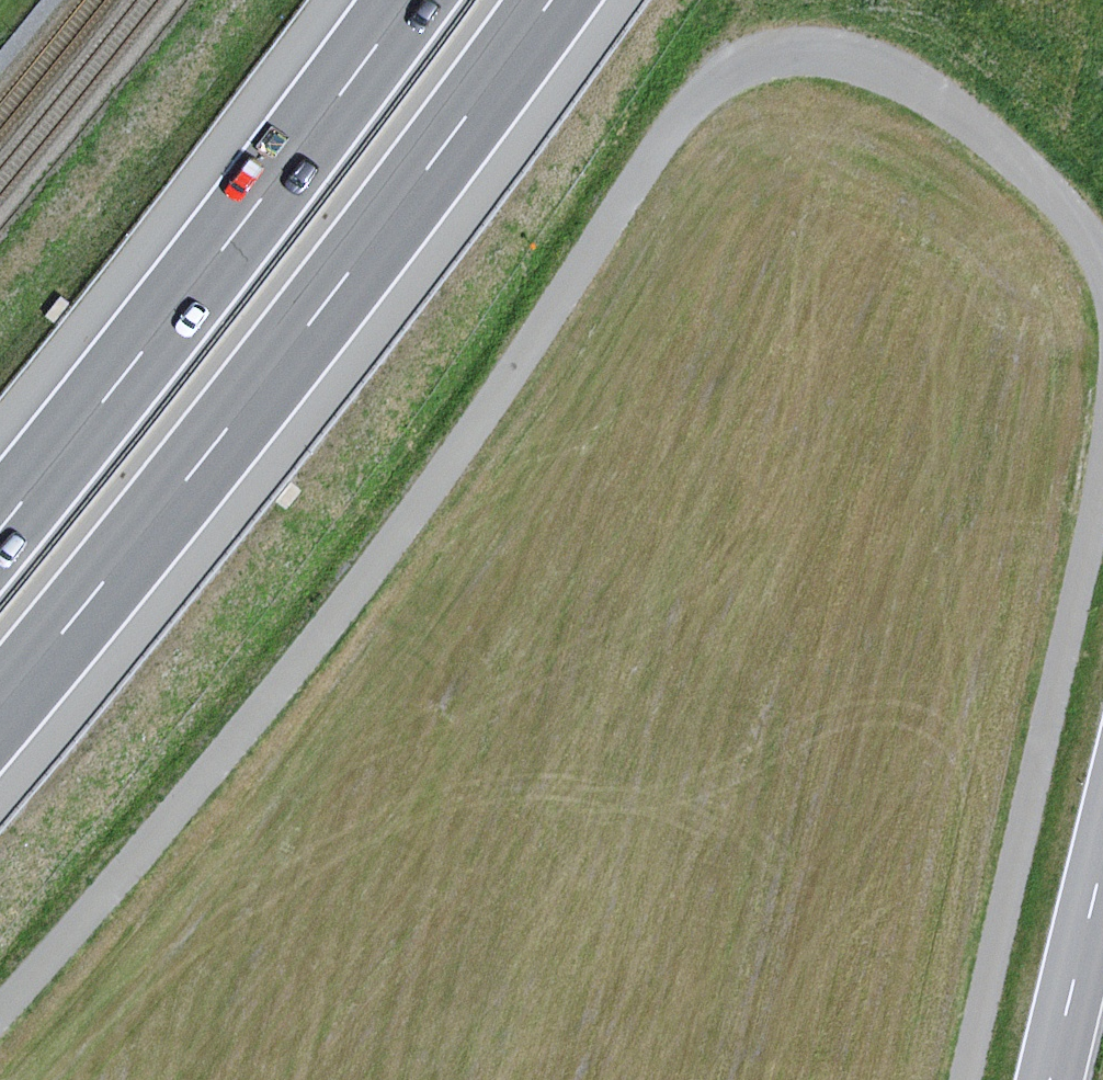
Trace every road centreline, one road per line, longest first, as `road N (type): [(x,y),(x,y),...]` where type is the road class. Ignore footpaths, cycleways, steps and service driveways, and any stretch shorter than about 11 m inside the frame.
road 1 (track): [(1102,270),(1054,193),(974,126),(893,72),(809,50),(733,66),(673,123),(516,368),(180,795),(0,1000)]
road 2 (motorway): [(0,702),(496,97),(562,0)]
road 3 (motorway): [(422,0),(0,529)]
road 4 (track): [(965,1079),(1102,460)]
road 5 (primary): [(1051,1079),(1102,867)]

